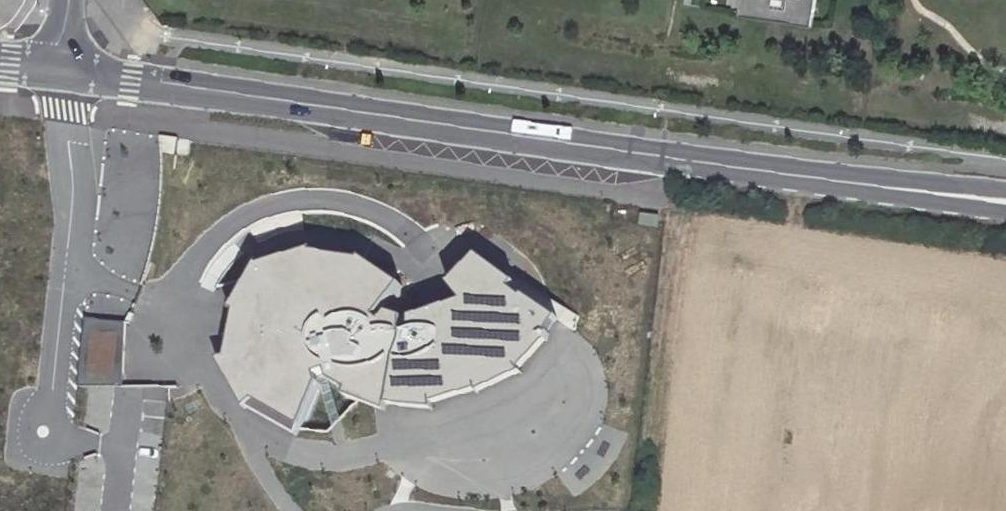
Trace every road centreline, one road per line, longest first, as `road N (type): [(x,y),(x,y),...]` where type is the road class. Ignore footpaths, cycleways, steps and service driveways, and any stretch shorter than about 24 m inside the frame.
road 1 (tertiary): [(85,70),(1005,199)]
road 2 (residential): [(54,431),(85,70)]

